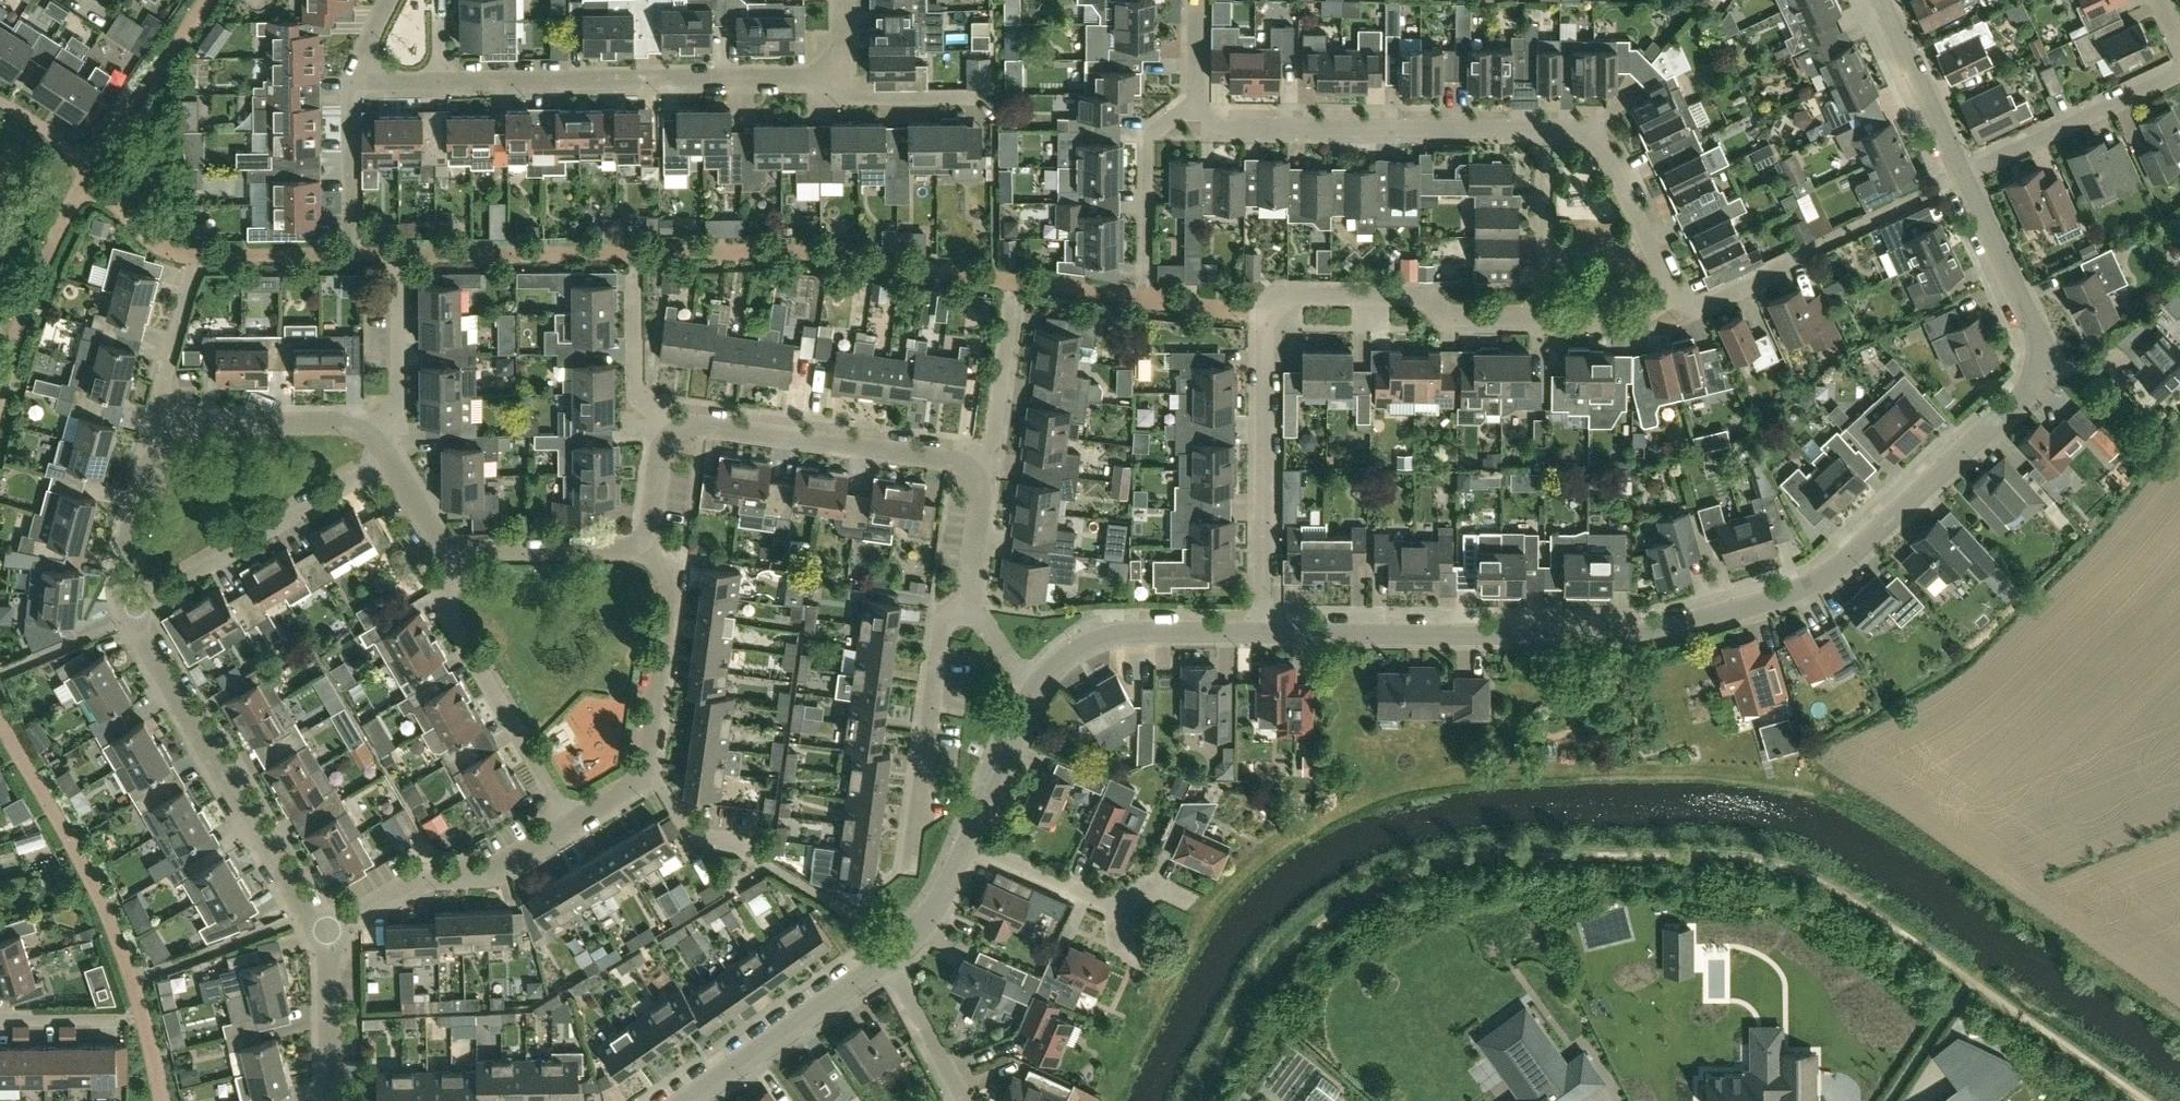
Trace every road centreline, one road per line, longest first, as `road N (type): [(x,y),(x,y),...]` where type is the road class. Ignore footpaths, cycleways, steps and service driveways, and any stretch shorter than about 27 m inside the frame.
road 1 (residential): [(1270,639),(1609,635),(1781,600),(1825,582),(2013,408),(2038,375),(2034,326),(1959,179)]
road 2 (residential): [(1270,639),(1270,311),(1287,294),(1416,296),(1453,316),(1544,317)]
road 3 (residential): [(830,69),(818,79),(441,81)]
road 4 (residential): [(328,934),(308,914),(136,607)]
road 5 (residential): [(1542,133),(1198,126)]
road 6 (residential): [(571,824),(628,791),(644,765),(666,600),(666,578),(649,559)]
road 7 (residential): [(676,433),(705,426),(946,458),(973,472)]
road 8 (residential): [(136,607),(388,459)]
road 9 (residential): [(571,824),(449,618),(464,571)]
road 10 (residential): [(910,869),(943,624),(970,604)]
road 11 (residential): [(328,934),(427,873),(490,872),(571,824)]
road 12 (residential): [(1038,692),(1067,662),(1118,640),(1270,639)]
road 13 (residential): [(1959,179),(2179,74)]
road 14 (residential): [(693,1100),(890,959)]
road 15 (residential): [(1667,295),(1624,175),(1598,141),(1542,133)]
road 16 (residential): [(1198,126),(1167,126),(1148,141),(1148,282)]
road 17 (residential): [(1959,179),(1879,0)]
road 18 (residential): [(136,607),(124,561),(149,471),(181,432)]
road 19 (residential): [(181,432),(204,424),(323,422),(368,437)]
road 20 (residential): [(464,571),(479,558),(649,559)]
road 21 (residential): [(1544,317),(1542,133)]
road 22 (residential): [(973,472),(991,455),(1011,300)]
road 23 (residential): [(676,433),(636,387),(636,271)]
road 24 (residential): [(368,437),(401,394),(397,272)]
road 25 (residential): [(181,432),(163,383),(195,269)]
road 26 (residential): [(972,848),(1038,692)]
road 27 (residential): [(332,1100),(328,934)]
road 28 (residential): [(830,69),(853,96),(981,97)]
road 29 (residential): [(1121,912),(972,848)]
road 30 (residential): [(964,1100),(890,959)]
road 31 (residential): [(355,230),(352,82)]
road 32 (residential): [(1667,295),(1704,307),(1795,259)]
road 33 (residential): [(890,959),(923,924),(972,848)]
road 34 (residential): [(464,571),(388,459)]
road 35 (residential): [(970,604),(983,498),(973,472)]
road 36 (residential): [(649,559),(661,455),(676,433)]
road 37 (residential): [(1544,317),(1635,318),(1667,295)]
road 38 (residential): [(1198,126),(1199,0)]
road 39 (residential): [(121,1019),(0,1020)]

